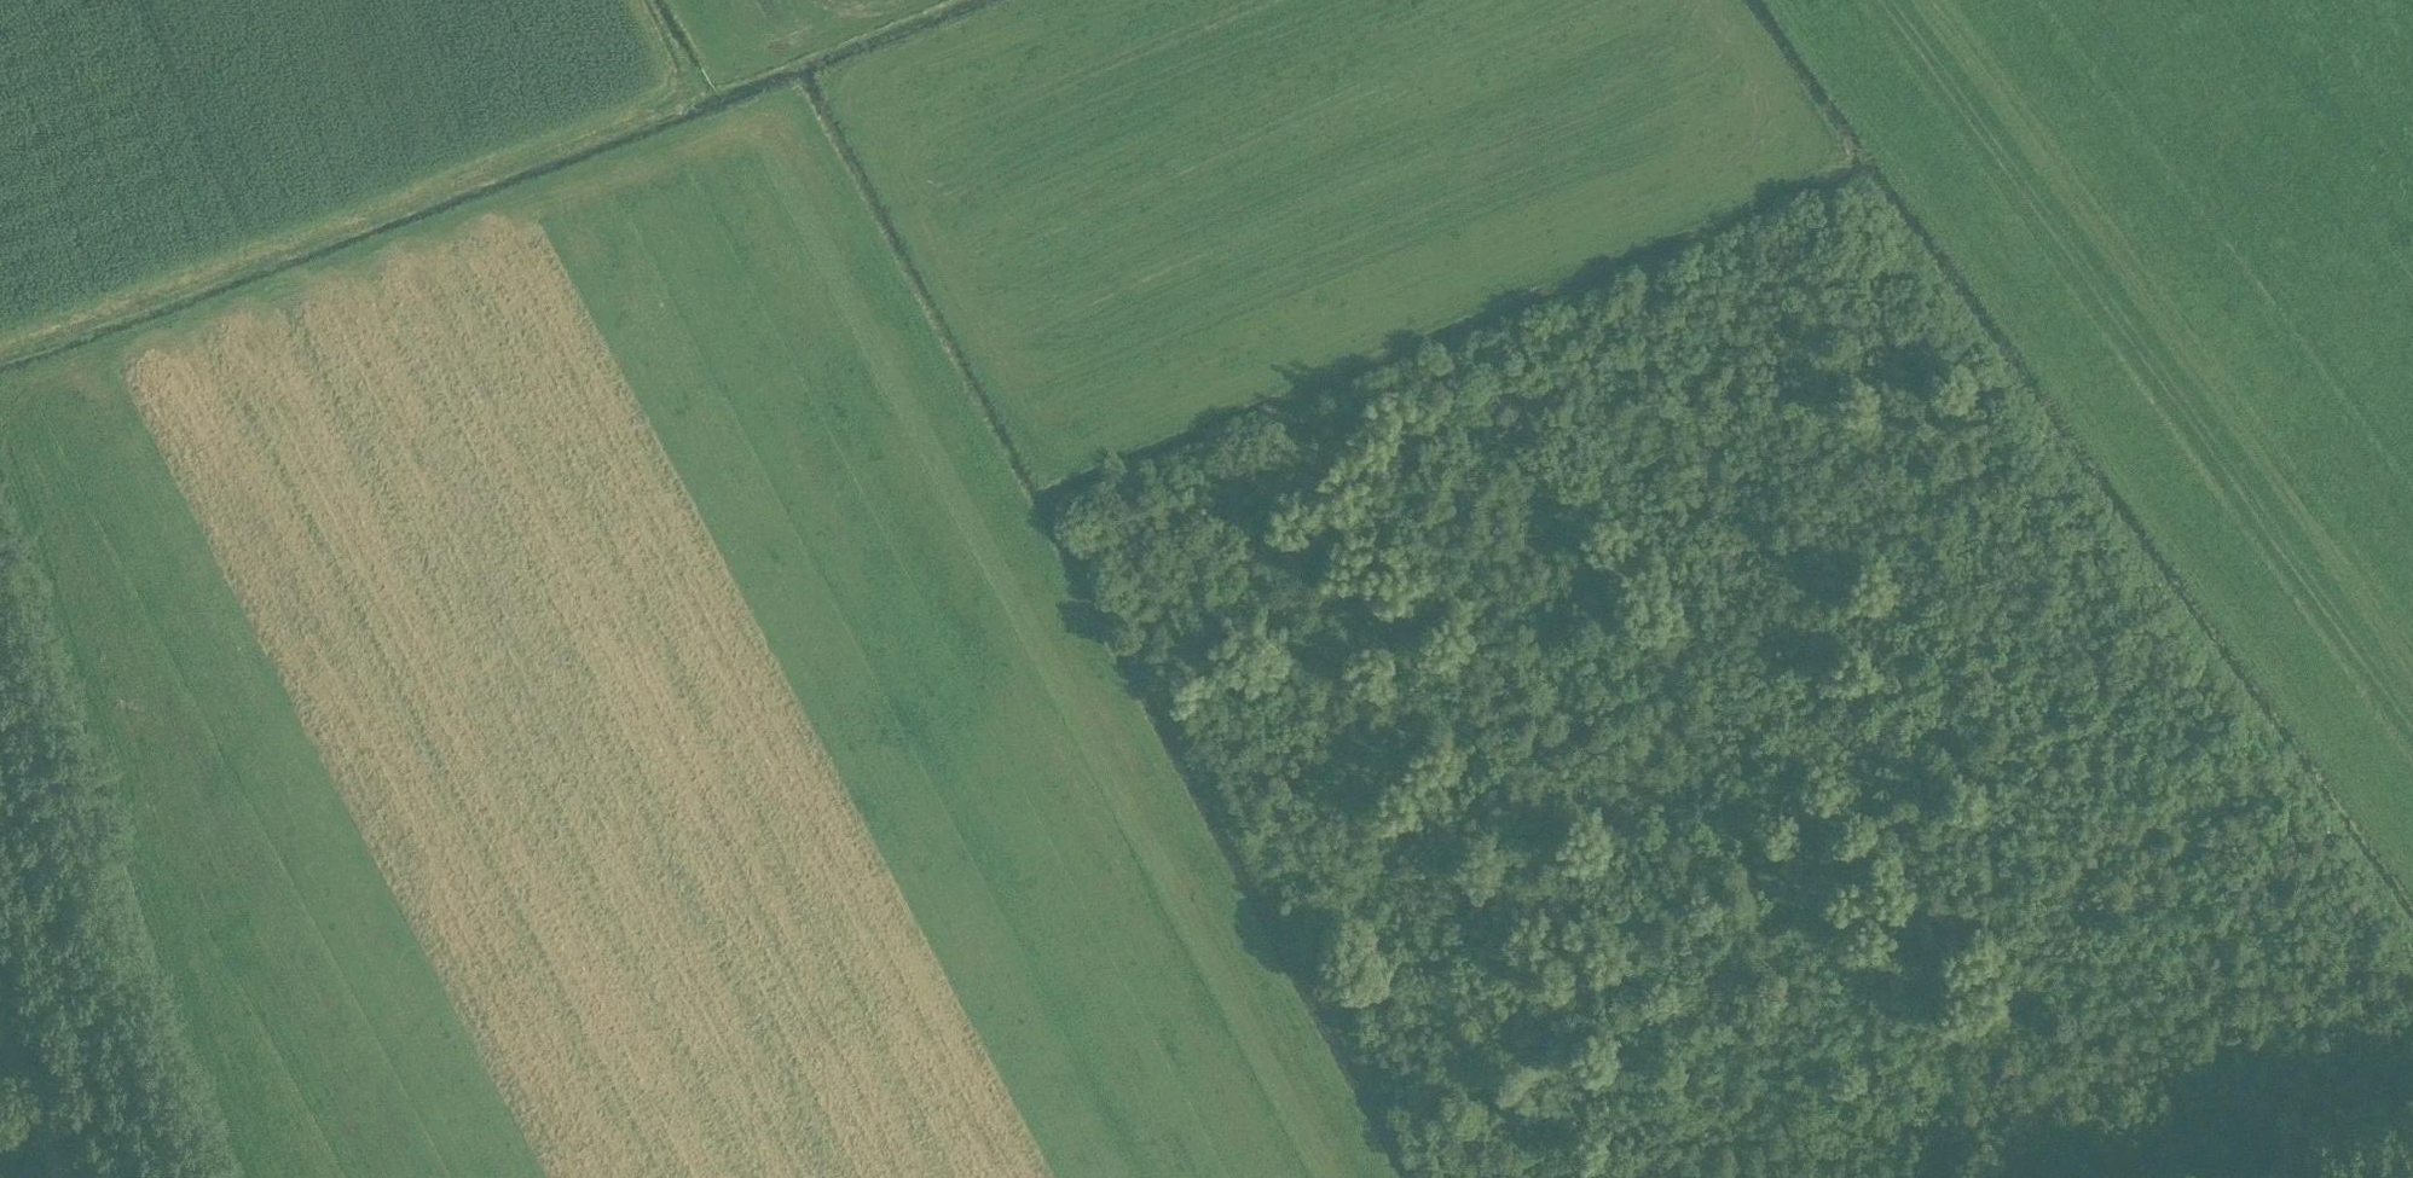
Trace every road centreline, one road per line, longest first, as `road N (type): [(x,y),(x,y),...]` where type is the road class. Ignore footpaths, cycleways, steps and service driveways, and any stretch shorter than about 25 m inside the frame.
road 1 (unclassified): [(58,1177),(0,1027)]

